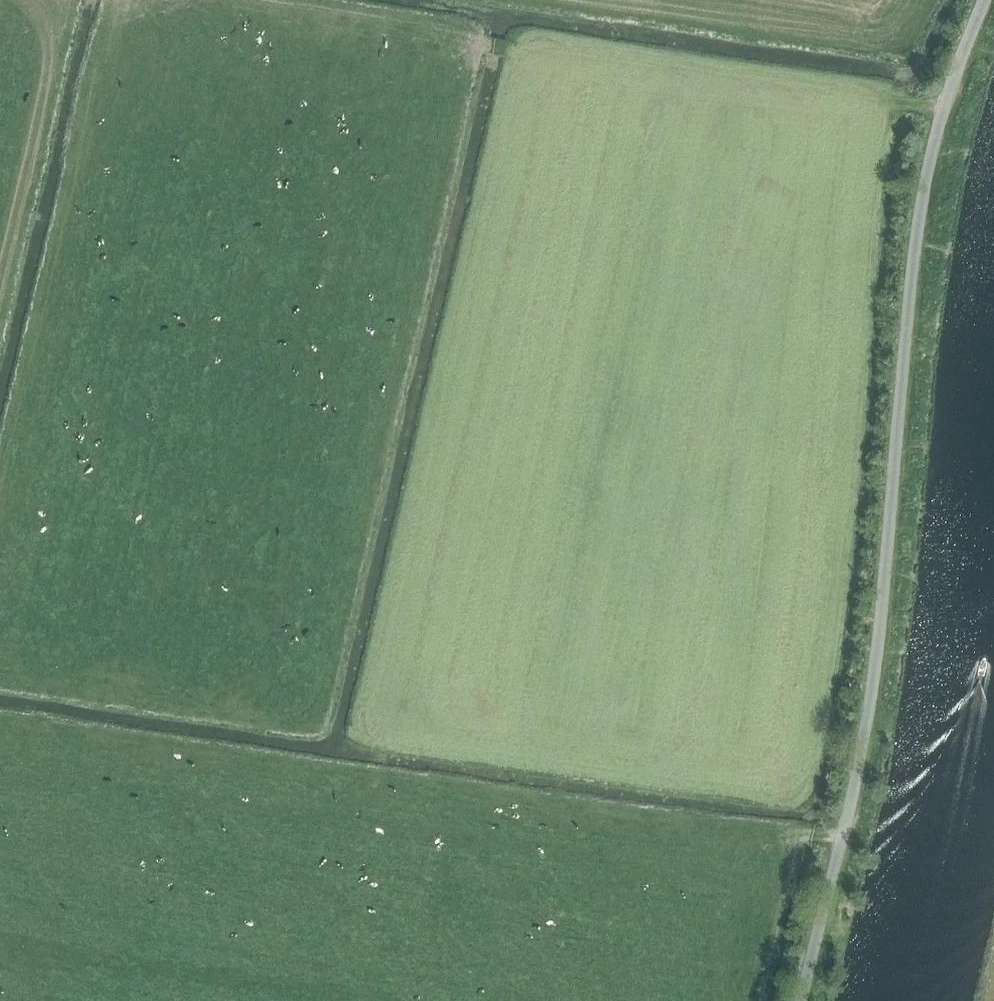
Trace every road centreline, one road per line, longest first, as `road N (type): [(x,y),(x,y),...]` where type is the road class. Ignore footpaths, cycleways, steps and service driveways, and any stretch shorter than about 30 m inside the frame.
road 1 (unclassified): [(801,1000),(878,640),(911,249),(927,165),(981,0)]

